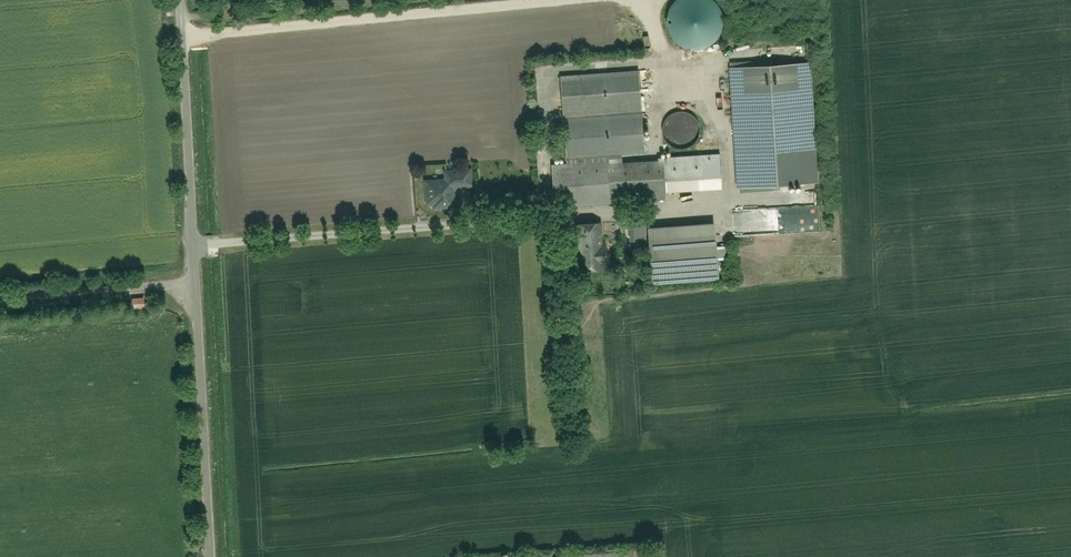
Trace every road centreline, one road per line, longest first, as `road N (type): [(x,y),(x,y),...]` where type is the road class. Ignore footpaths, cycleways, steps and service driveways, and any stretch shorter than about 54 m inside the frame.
road 1 (unclassified): [(180,0),(211,556)]
road 2 (track): [(197,287),(0,303)]

